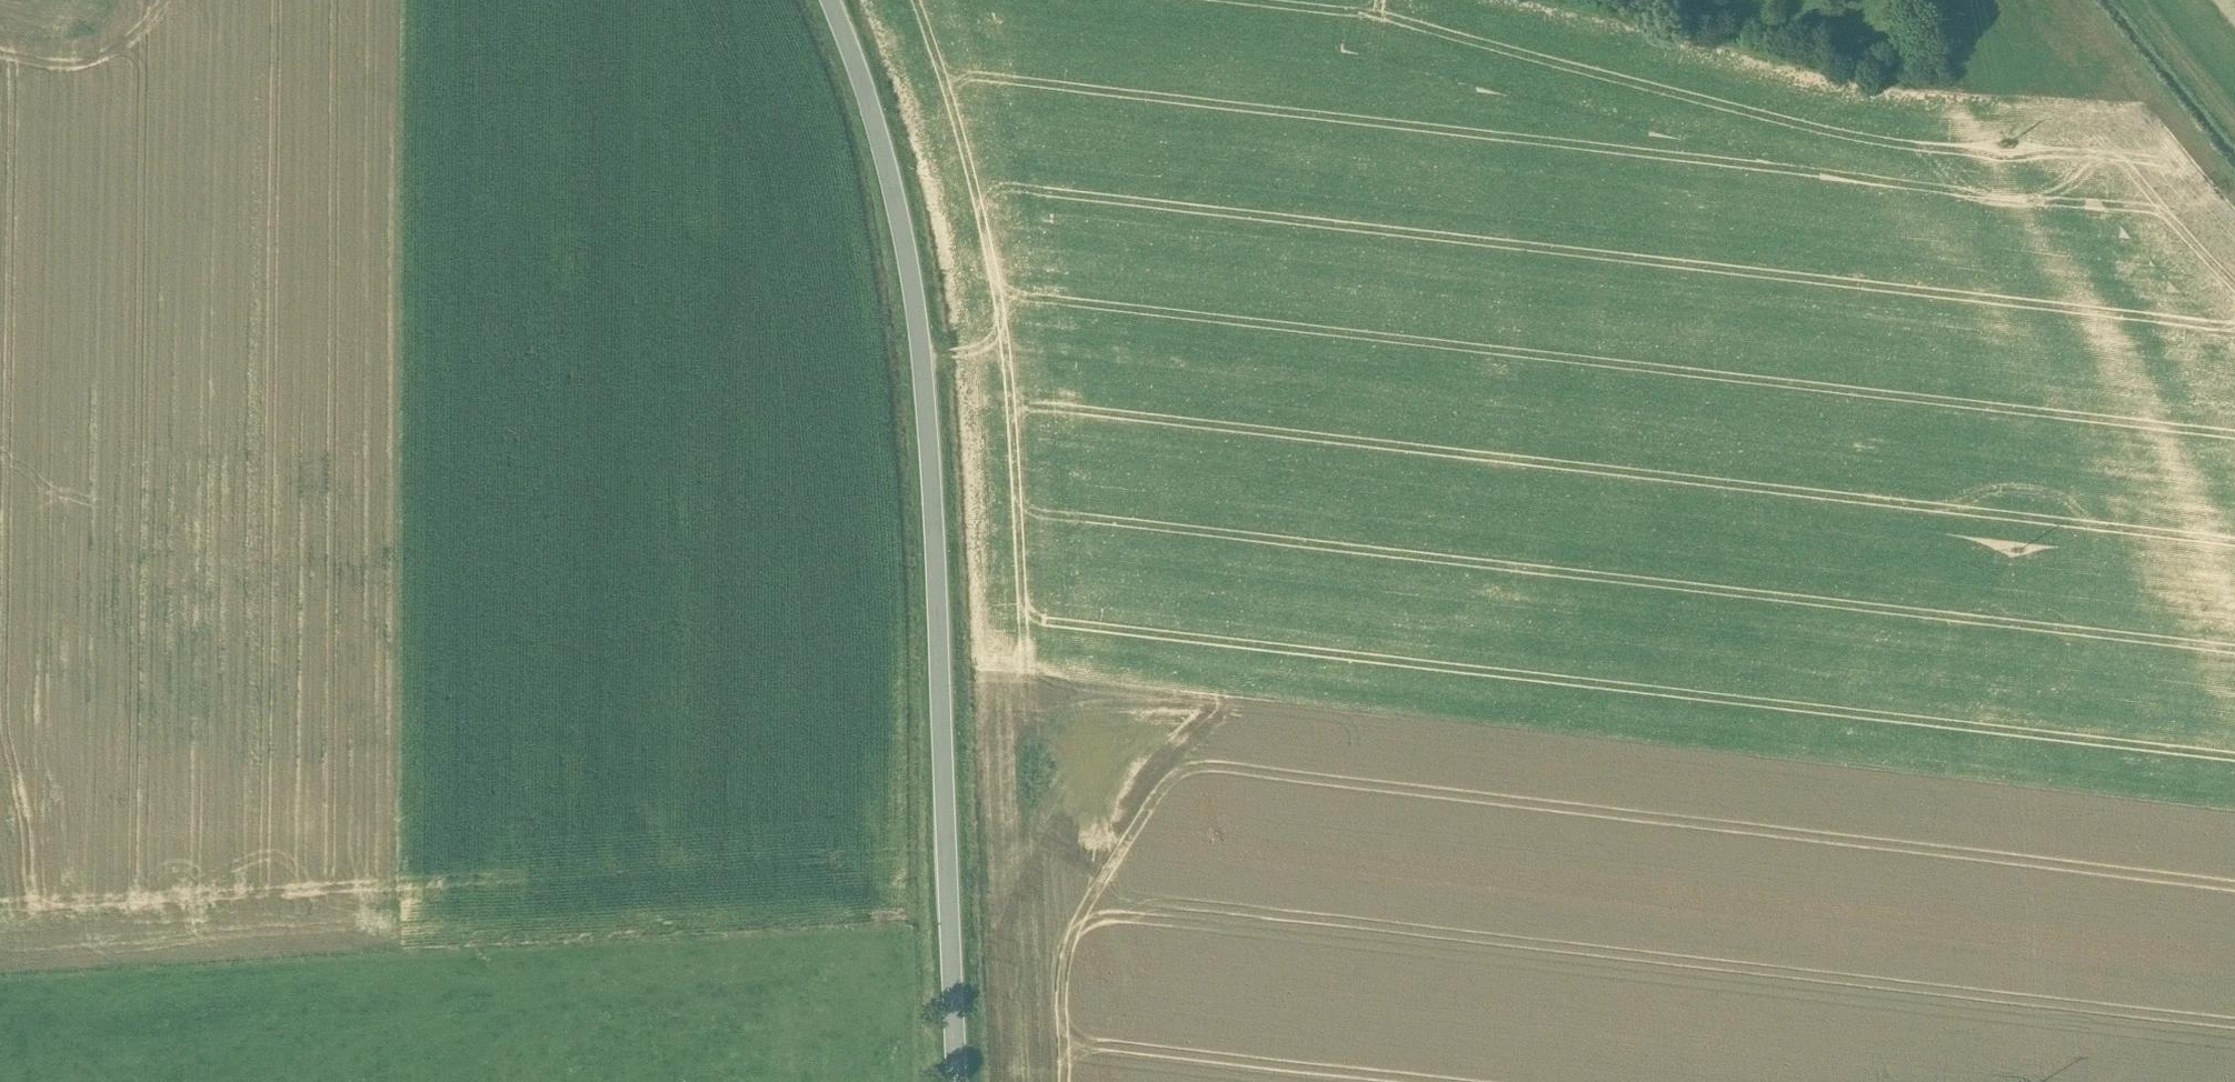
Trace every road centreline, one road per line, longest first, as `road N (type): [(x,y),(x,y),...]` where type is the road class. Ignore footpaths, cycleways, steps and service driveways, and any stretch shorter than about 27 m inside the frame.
road 1 (tertiary): [(834,0),(899,194),(923,317),(941,518),(964,1081)]

